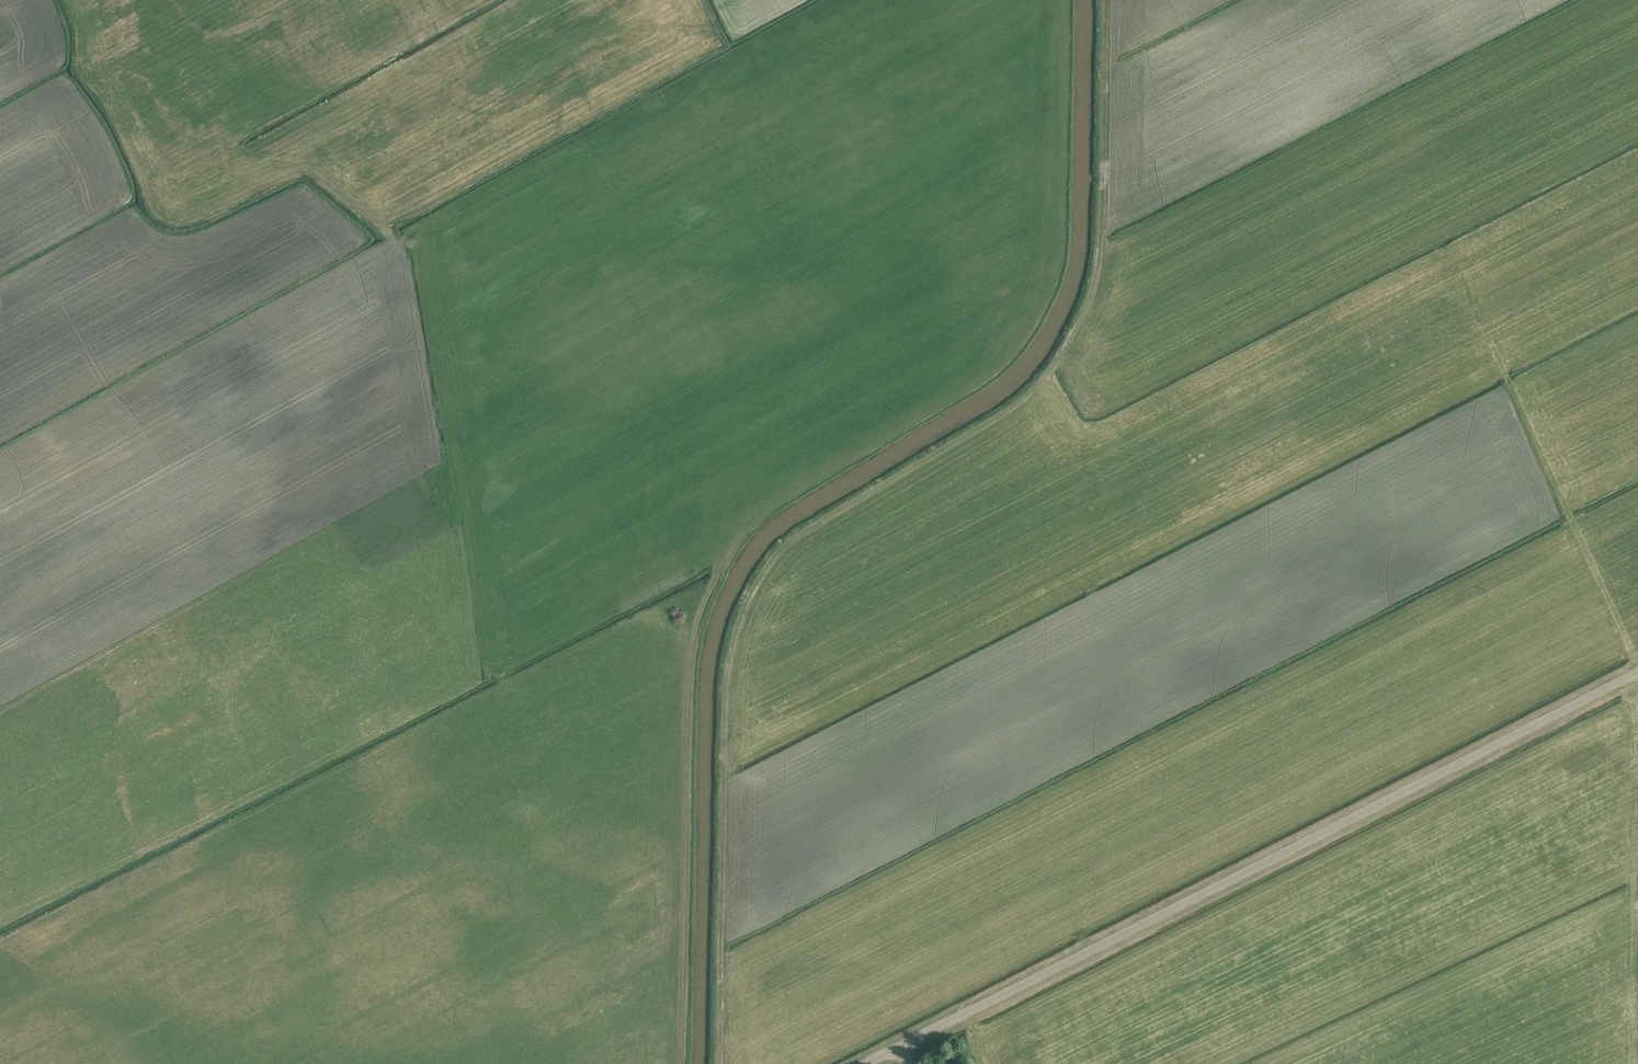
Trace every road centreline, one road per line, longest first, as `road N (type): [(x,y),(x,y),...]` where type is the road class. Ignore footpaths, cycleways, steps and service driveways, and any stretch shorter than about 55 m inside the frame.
road 1 (track): [(866,1063),(1632,675)]
road 2 (track): [(1632,675),(1632,1063)]

